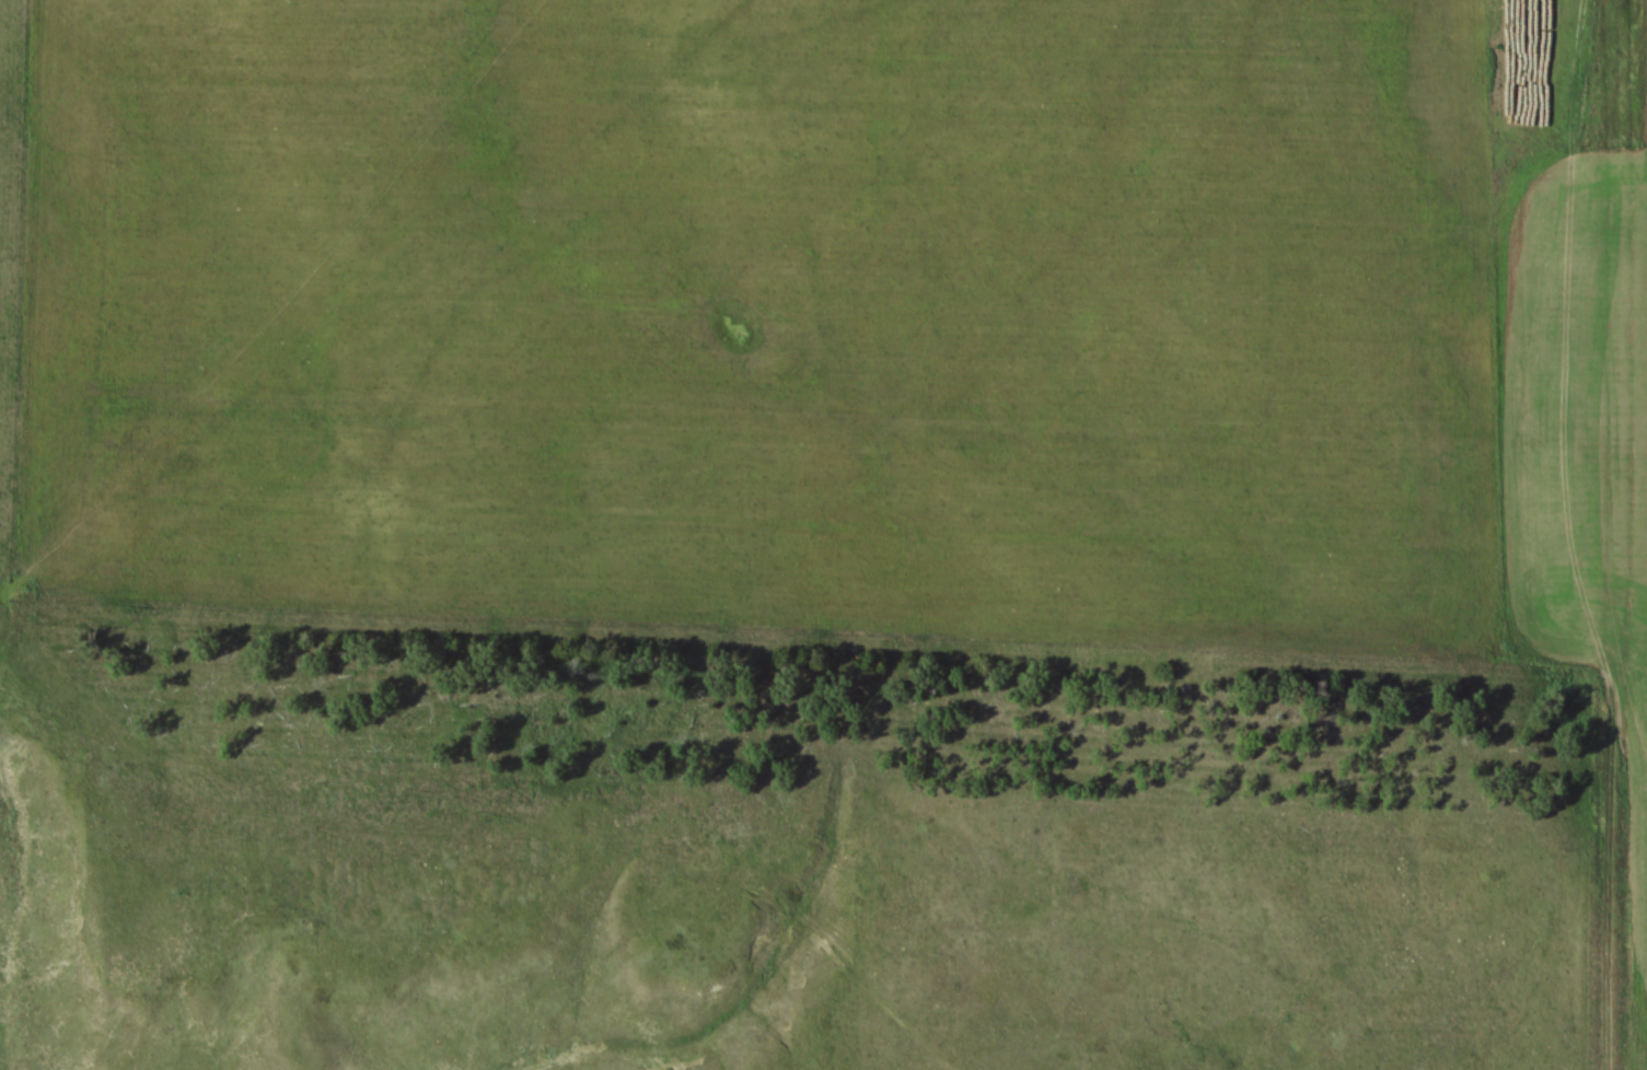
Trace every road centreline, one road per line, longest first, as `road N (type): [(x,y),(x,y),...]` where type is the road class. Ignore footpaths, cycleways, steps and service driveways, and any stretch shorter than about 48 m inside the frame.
road 1 (residential): [(1626,1069),(1622,0)]

